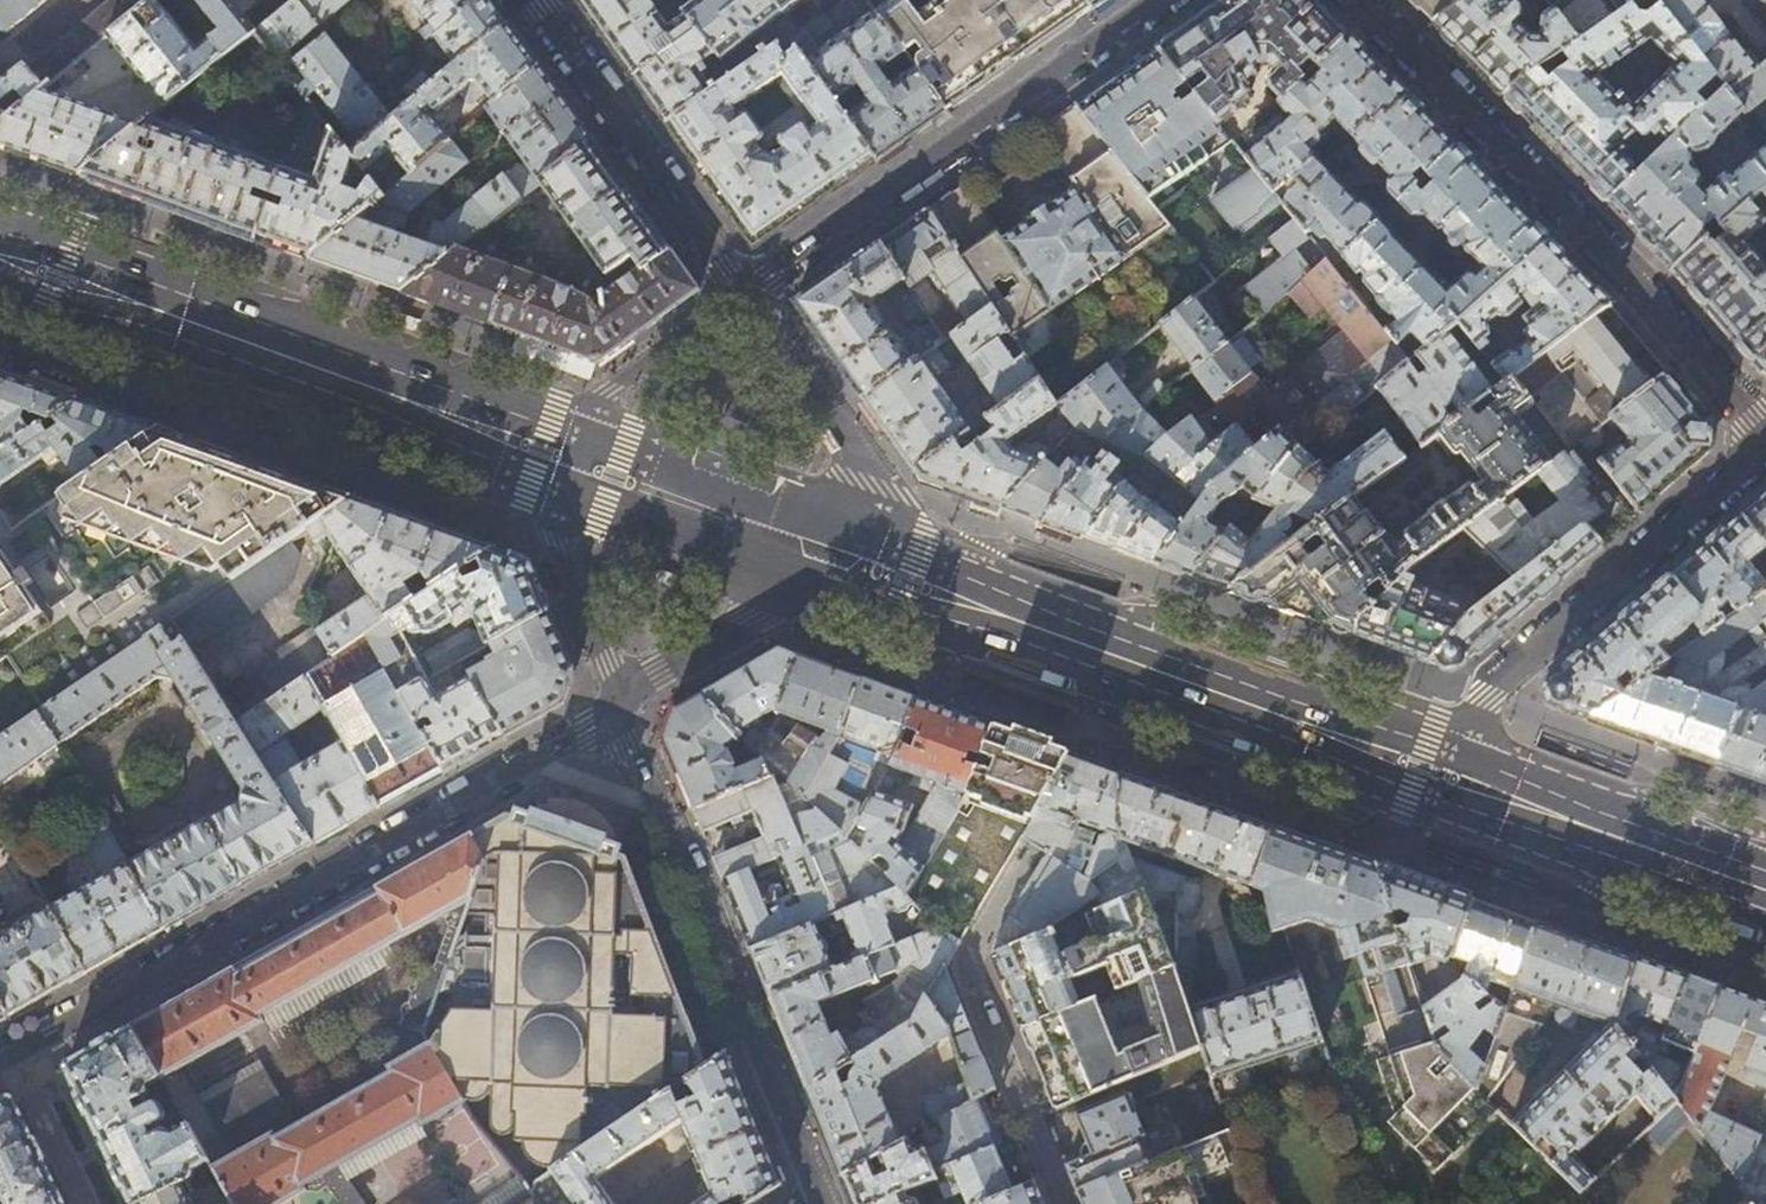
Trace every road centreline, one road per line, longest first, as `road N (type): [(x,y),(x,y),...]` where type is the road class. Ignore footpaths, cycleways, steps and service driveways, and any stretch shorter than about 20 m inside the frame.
road 1 (residential): [(621,707),(0,1059)]
road 2 (secondary): [(577,463),(0,256)]
road 3 (secondary): [(1440,773),(877,572)]
road 4 (residential): [(1356,0),(1765,429)]
road 5 (residential): [(819,1203),(621,707)]
road 6 (residential): [(1163,0),(745,292)]
road 7 (residential): [(1765,452),(1483,695),(1440,773)]
road 8 (residential): [(745,292),(535,0)]
road 9 (secondary): [(1765,895),(1440,773)]
road 10 (residential): [(877,572),(874,483),(745,292)]
road 11 (residential): [(577,463),(557,541),(621,707)]
road 12 (residential): [(745,292),(609,391),(577,463)]
road 13 (residential): [(621,707),(752,620),(769,533)]
road 14 (secondary): [(769,533),(577,463)]

